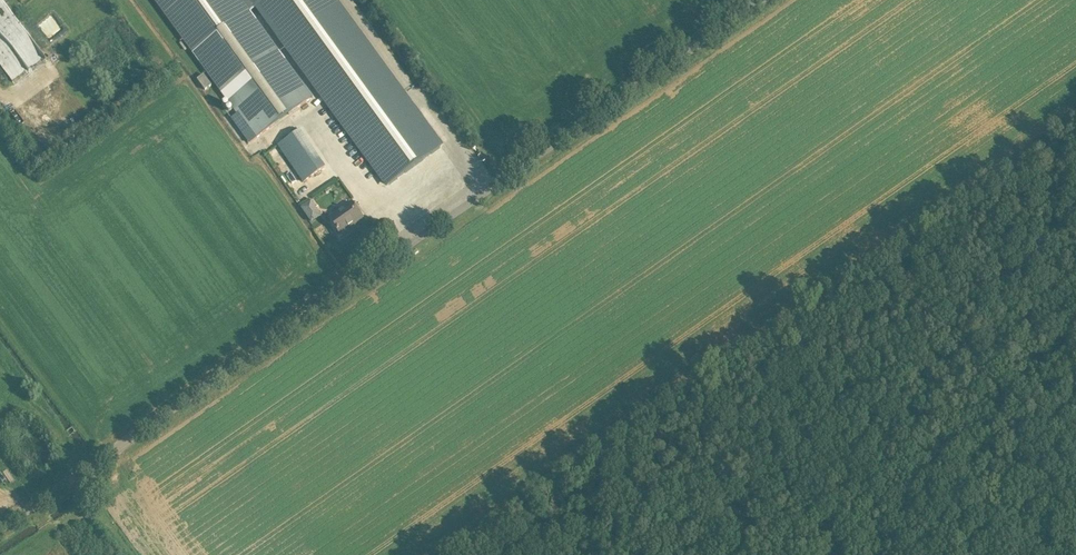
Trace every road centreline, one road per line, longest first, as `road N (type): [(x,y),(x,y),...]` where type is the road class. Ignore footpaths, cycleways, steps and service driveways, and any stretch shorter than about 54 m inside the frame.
road 1 (unclassified): [(0,533),(759,0)]
road 2 (track): [(0,355),(88,472)]

